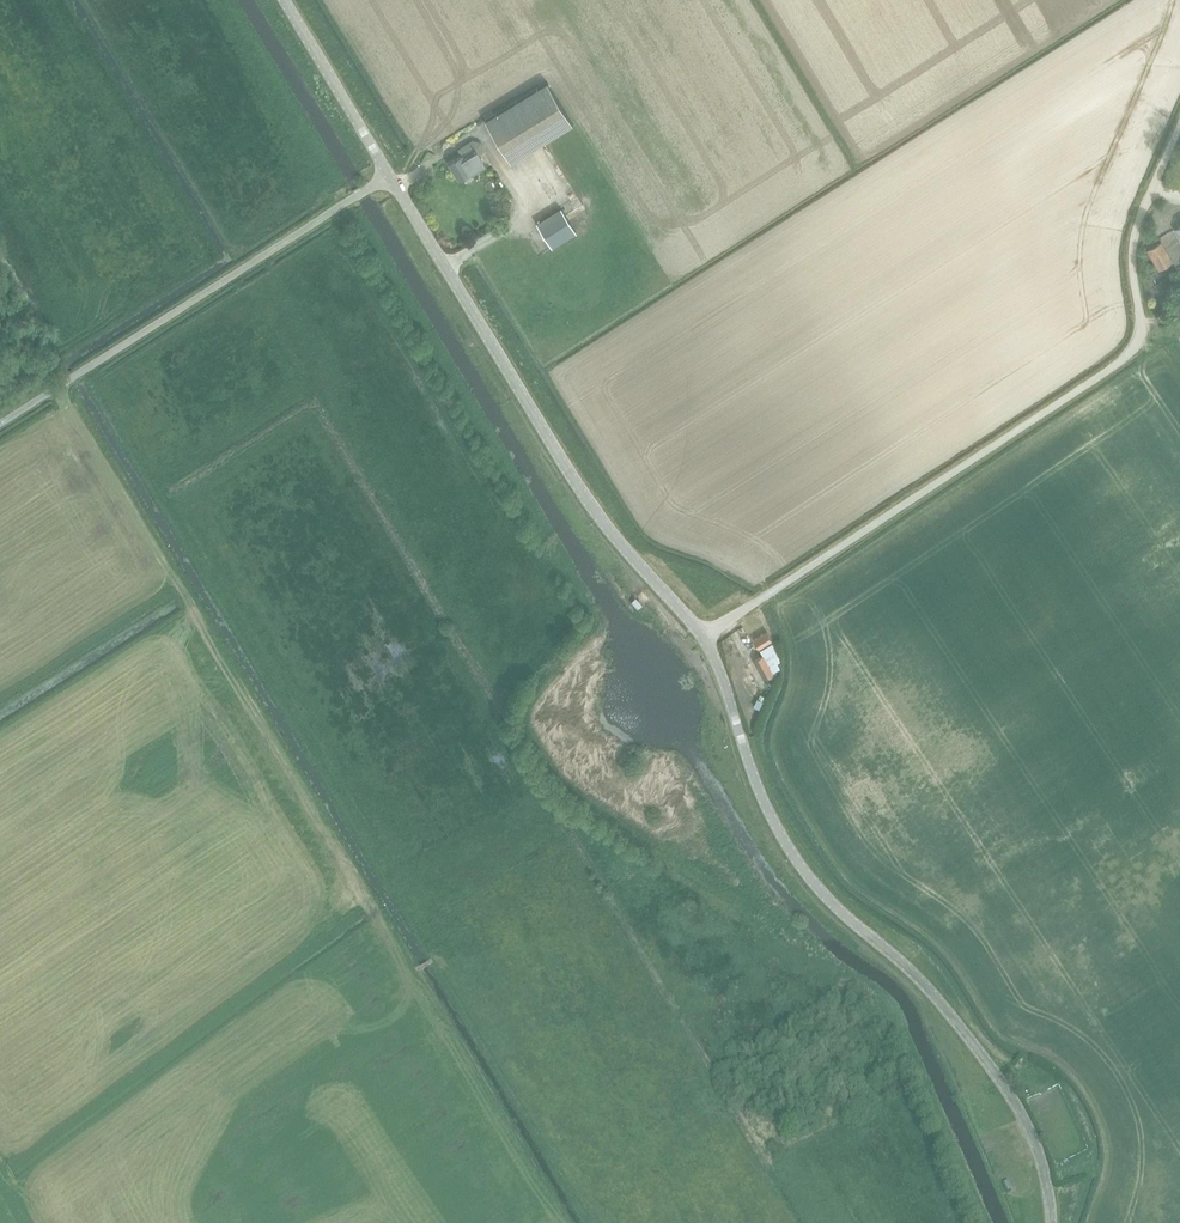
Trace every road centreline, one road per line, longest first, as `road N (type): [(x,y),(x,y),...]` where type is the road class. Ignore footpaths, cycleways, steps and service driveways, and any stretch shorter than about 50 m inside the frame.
road 1 (unclassified): [(703,638),(1145,341),(1137,226),(1179,126)]
road 2 (unclassified): [(1051,1222),(1044,1165),(1006,1089),(925,986),(827,898),(786,846),(703,638)]
road 3 (unclassified): [(703,638),(602,521),(390,176)]
road 4 (unclassified): [(0,424),(390,176)]
road 5 (unclassified): [(390,176),(283,0)]

